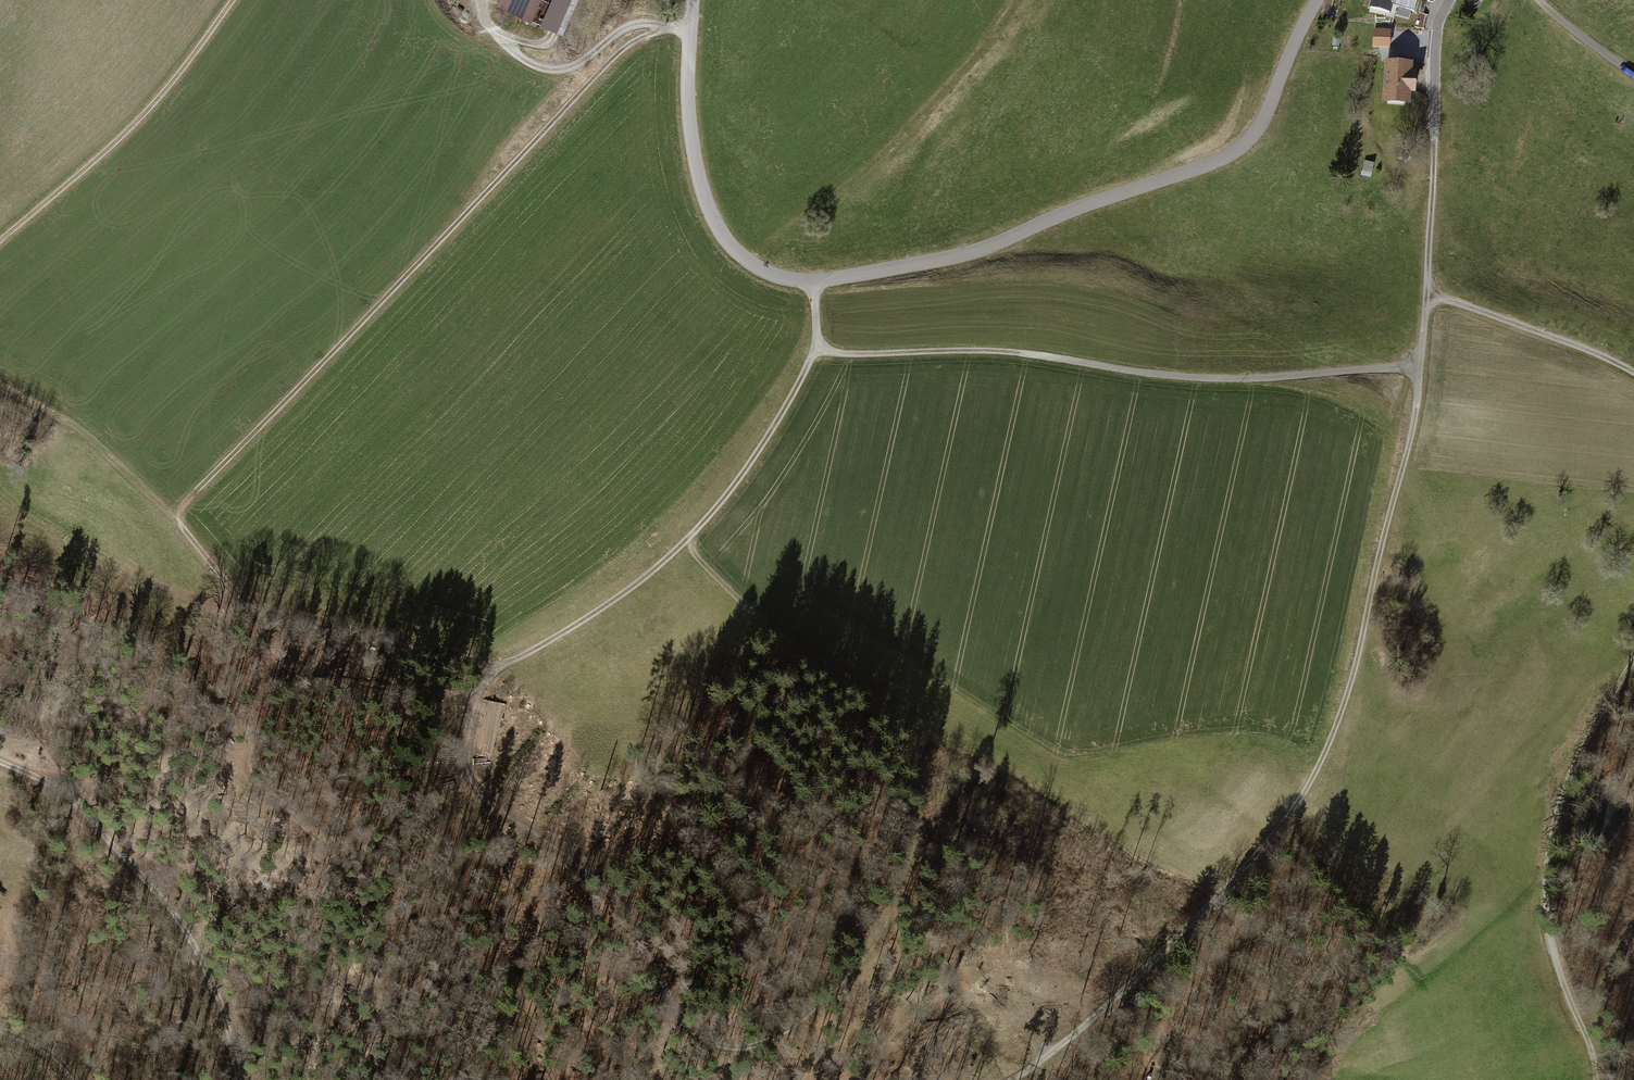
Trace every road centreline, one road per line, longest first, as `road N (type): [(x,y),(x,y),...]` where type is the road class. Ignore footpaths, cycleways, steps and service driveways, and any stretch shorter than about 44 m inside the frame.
road 1 (track): [(683,543),(767,625),(896,711),(914,737),(922,820),(900,887),(860,962),(788,1030),(748,1048),(711,1043),(683,1018),(633,916),(601,878),(475,791),(463,759),(468,717),(480,685),(503,666)]
road 2 (tertiary): [(694,0),(688,102),(706,207),(747,261),(814,283),(968,256),(1218,161),(1263,125),(1318,0)]
road 3 (track): [(1427,295),(1408,447),(1350,691),(1316,774),(1232,884),(1144,972),(1013,1079)]
road 4 (track): [(814,283),(818,346),(729,491),(646,576),(503,666),(424,658),(271,609),(242,594),(175,517)]
road 5 (track): [(692,29),(646,33),(625,46),(175,517)]
road 6 (track): [(1421,365),(1190,380),(1021,356),(872,356),(818,346)]
road 7 (track): [(1603,1079),(1549,927),(1545,872),(1576,756),(1633,661)]
road 8 (track): [(238,1079),(205,971),(166,905),(78,805),(0,764)]
road 9 (track): [(234,0),(111,149),(0,243)]
road 10 (track): [(1449,0),(1435,45),(1427,295)]
road 11 (track): [(1370,1025),(1545,872)]
road 12 (track): [(1633,375),(1427,295)]
road 13 (track): [(175,517),(90,439),(0,390)]
road 14 (track): [(1633,76),(1537,0)]

